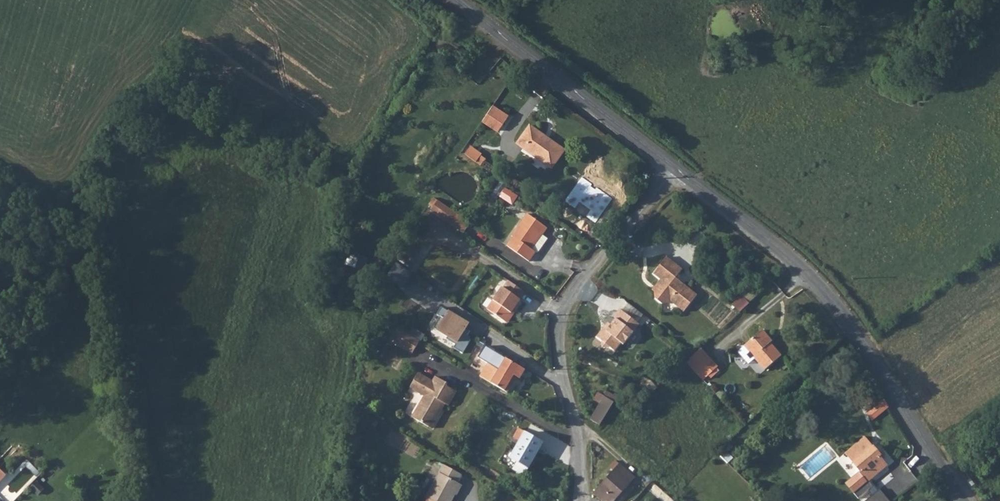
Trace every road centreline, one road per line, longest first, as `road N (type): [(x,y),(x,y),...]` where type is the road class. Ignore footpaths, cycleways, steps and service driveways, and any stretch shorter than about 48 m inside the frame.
road 1 (tertiary): [(960,500),(840,311),(795,262),(678,168)]
road 2 (residential): [(577,500),(583,462),(561,325),(573,294),(678,168)]
road 3 (tertiary): [(678,168),(460,0)]

